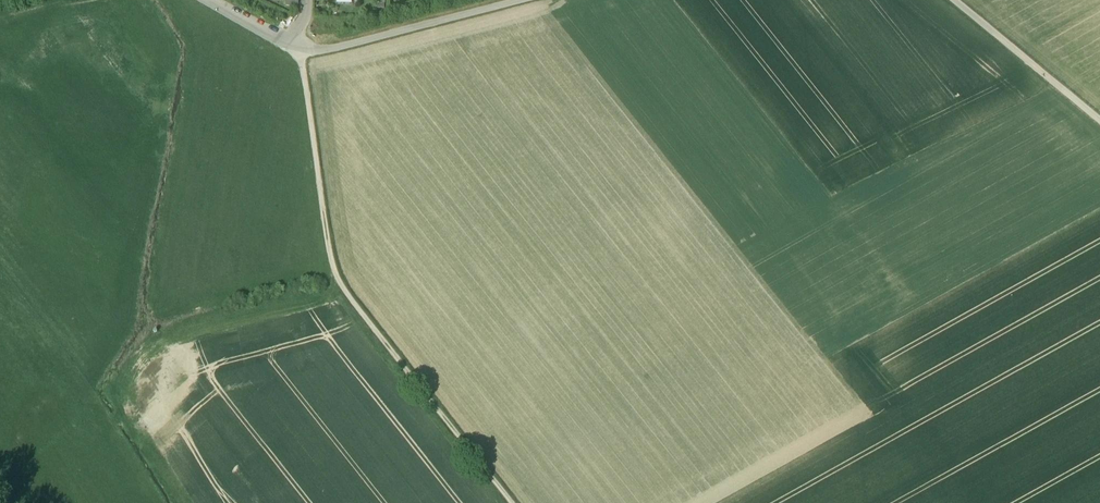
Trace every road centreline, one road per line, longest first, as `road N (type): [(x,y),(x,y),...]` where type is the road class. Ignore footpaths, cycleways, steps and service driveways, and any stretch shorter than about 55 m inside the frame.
road 1 (track): [(185,502),(130,404),(132,369),(164,338),(201,322),(316,296),(341,283)]
road 2 (track): [(303,50),(518,0)]
road 3 (track): [(956,0),(1099,120)]

